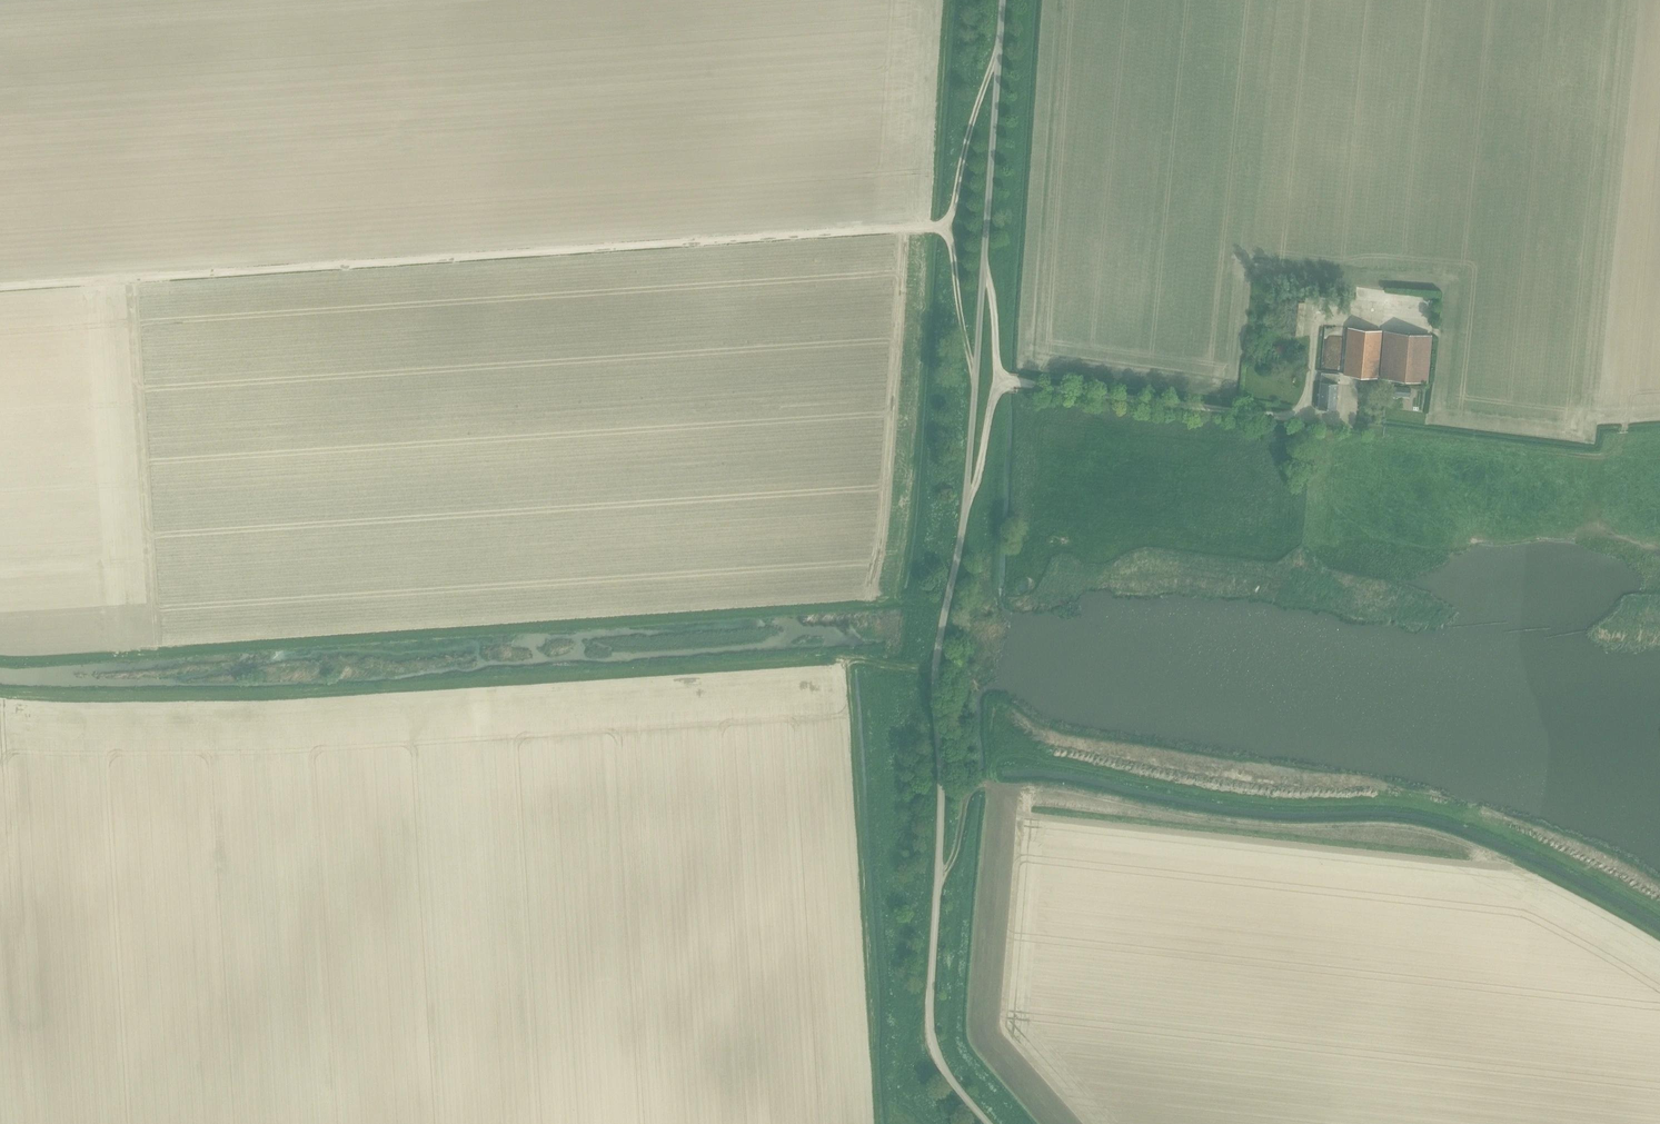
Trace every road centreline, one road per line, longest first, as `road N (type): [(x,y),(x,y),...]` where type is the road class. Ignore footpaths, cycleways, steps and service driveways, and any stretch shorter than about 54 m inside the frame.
road 1 (unclassified): [(0,287),(941,226)]
road 2 (unclassified): [(989,1123),(953,1082),(931,1034),(941,818),(935,675),(964,514),(975,379)]
road 3 (unclassified): [(975,379),(999,58)]
road 4 (unclassified): [(941,226),(953,213),(971,126),(999,58)]
road 5 (unclassified): [(941,226),(951,241),(975,379)]

